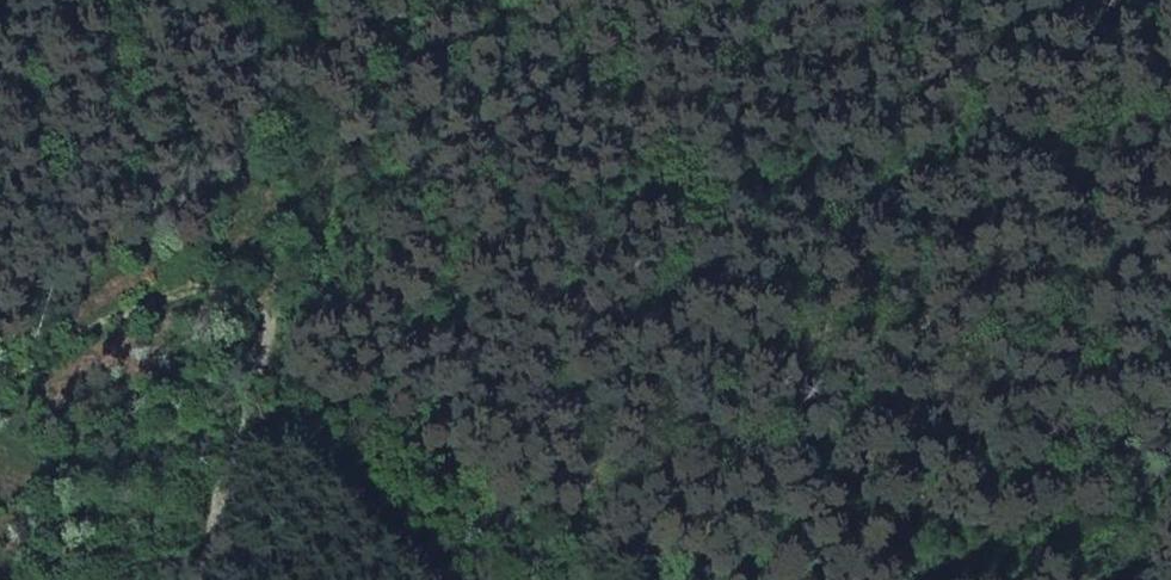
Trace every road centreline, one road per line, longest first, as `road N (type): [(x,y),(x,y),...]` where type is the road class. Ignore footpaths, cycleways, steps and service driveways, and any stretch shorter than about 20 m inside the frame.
road 1 (track): [(441,0),(350,137),(306,268),(233,433),(190,579)]

